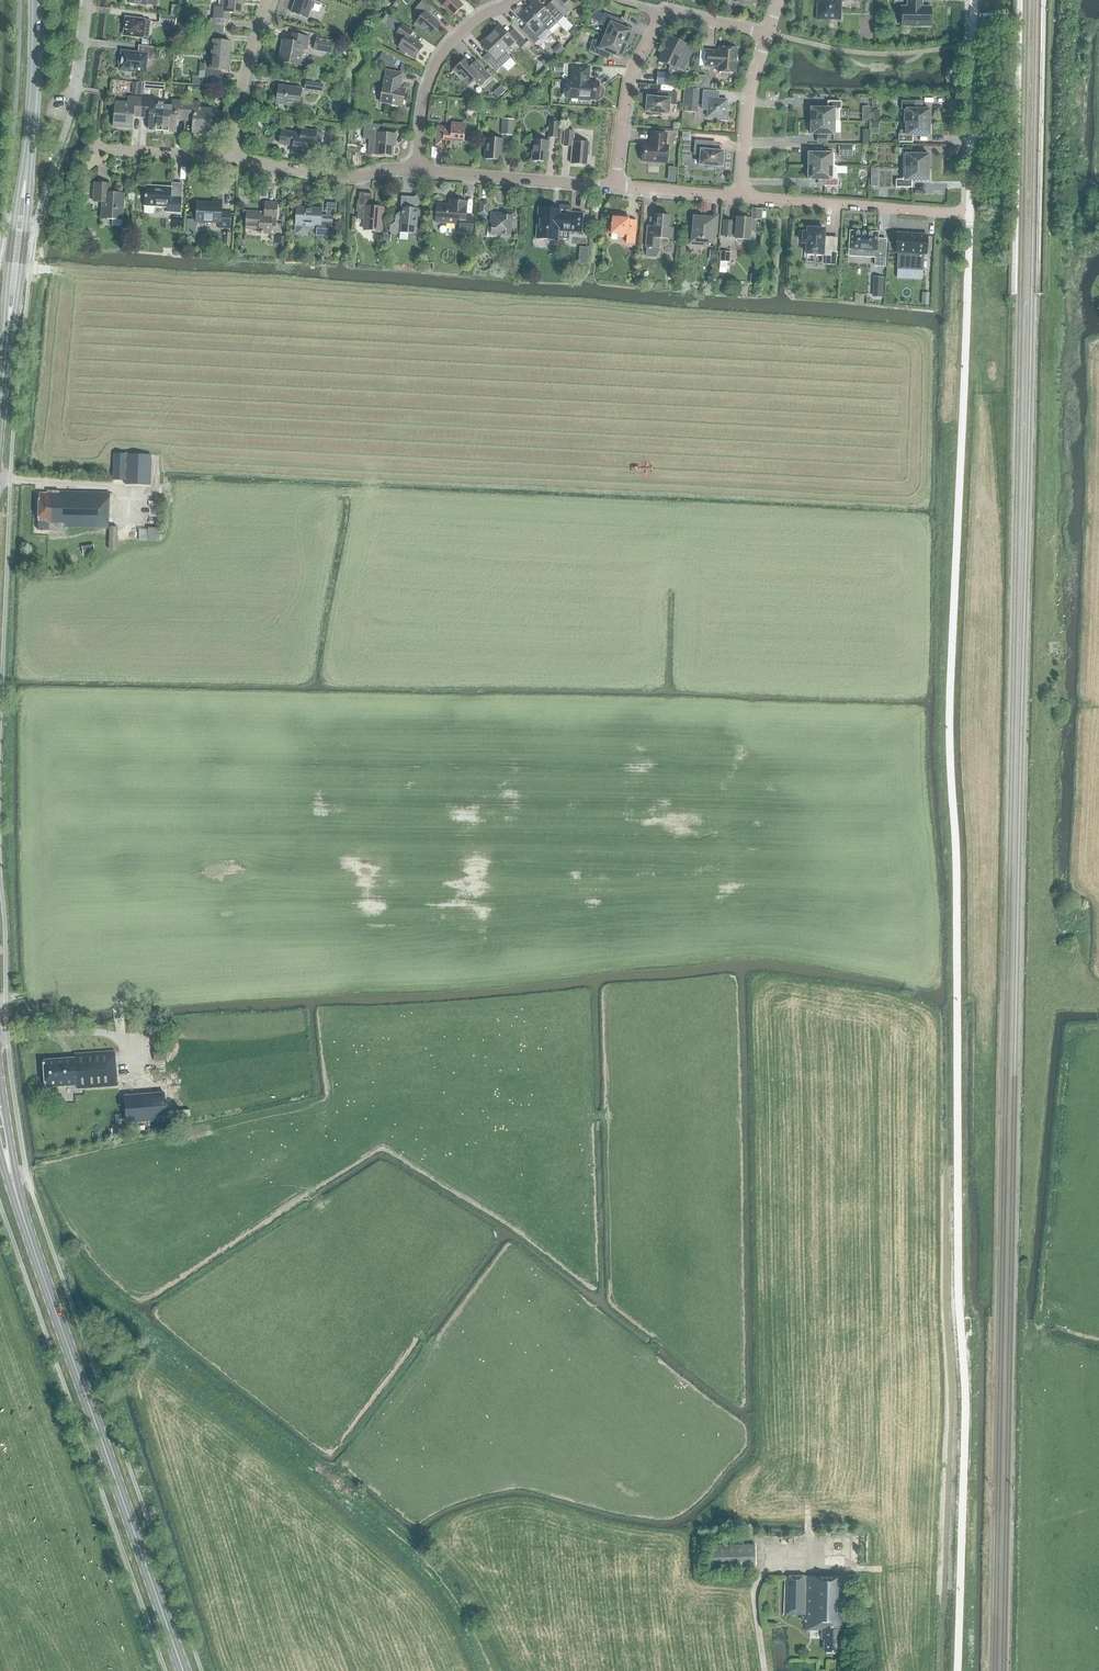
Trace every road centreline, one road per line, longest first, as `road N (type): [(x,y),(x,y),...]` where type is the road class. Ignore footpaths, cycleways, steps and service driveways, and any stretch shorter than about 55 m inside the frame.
road 1 (primary): [(182,1670),(39,1264),(0,1125)]
road 2 (primary): [(0,395),(32,116),(35,0)]
road 3 (residential): [(970,213),(741,197)]
road 4 (unclassified): [(970,213),(973,0)]
road 5 (residential): [(416,170),(424,100),(439,60),(474,21),(511,0)]
road 6 (residential): [(616,186),(416,170)]
road 7 (residential): [(416,170),(341,177),(229,160)]
road 8 (residential): [(616,186),(628,81),(661,14)]
road 9 (residential): [(741,197),(750,93),(767,34)]
road 10 (residential): [(229,160),(268,0)]
road 11 (residential): [(229,160),(100,150)]
road 12 (residential): [(741,197),(616,186)]

